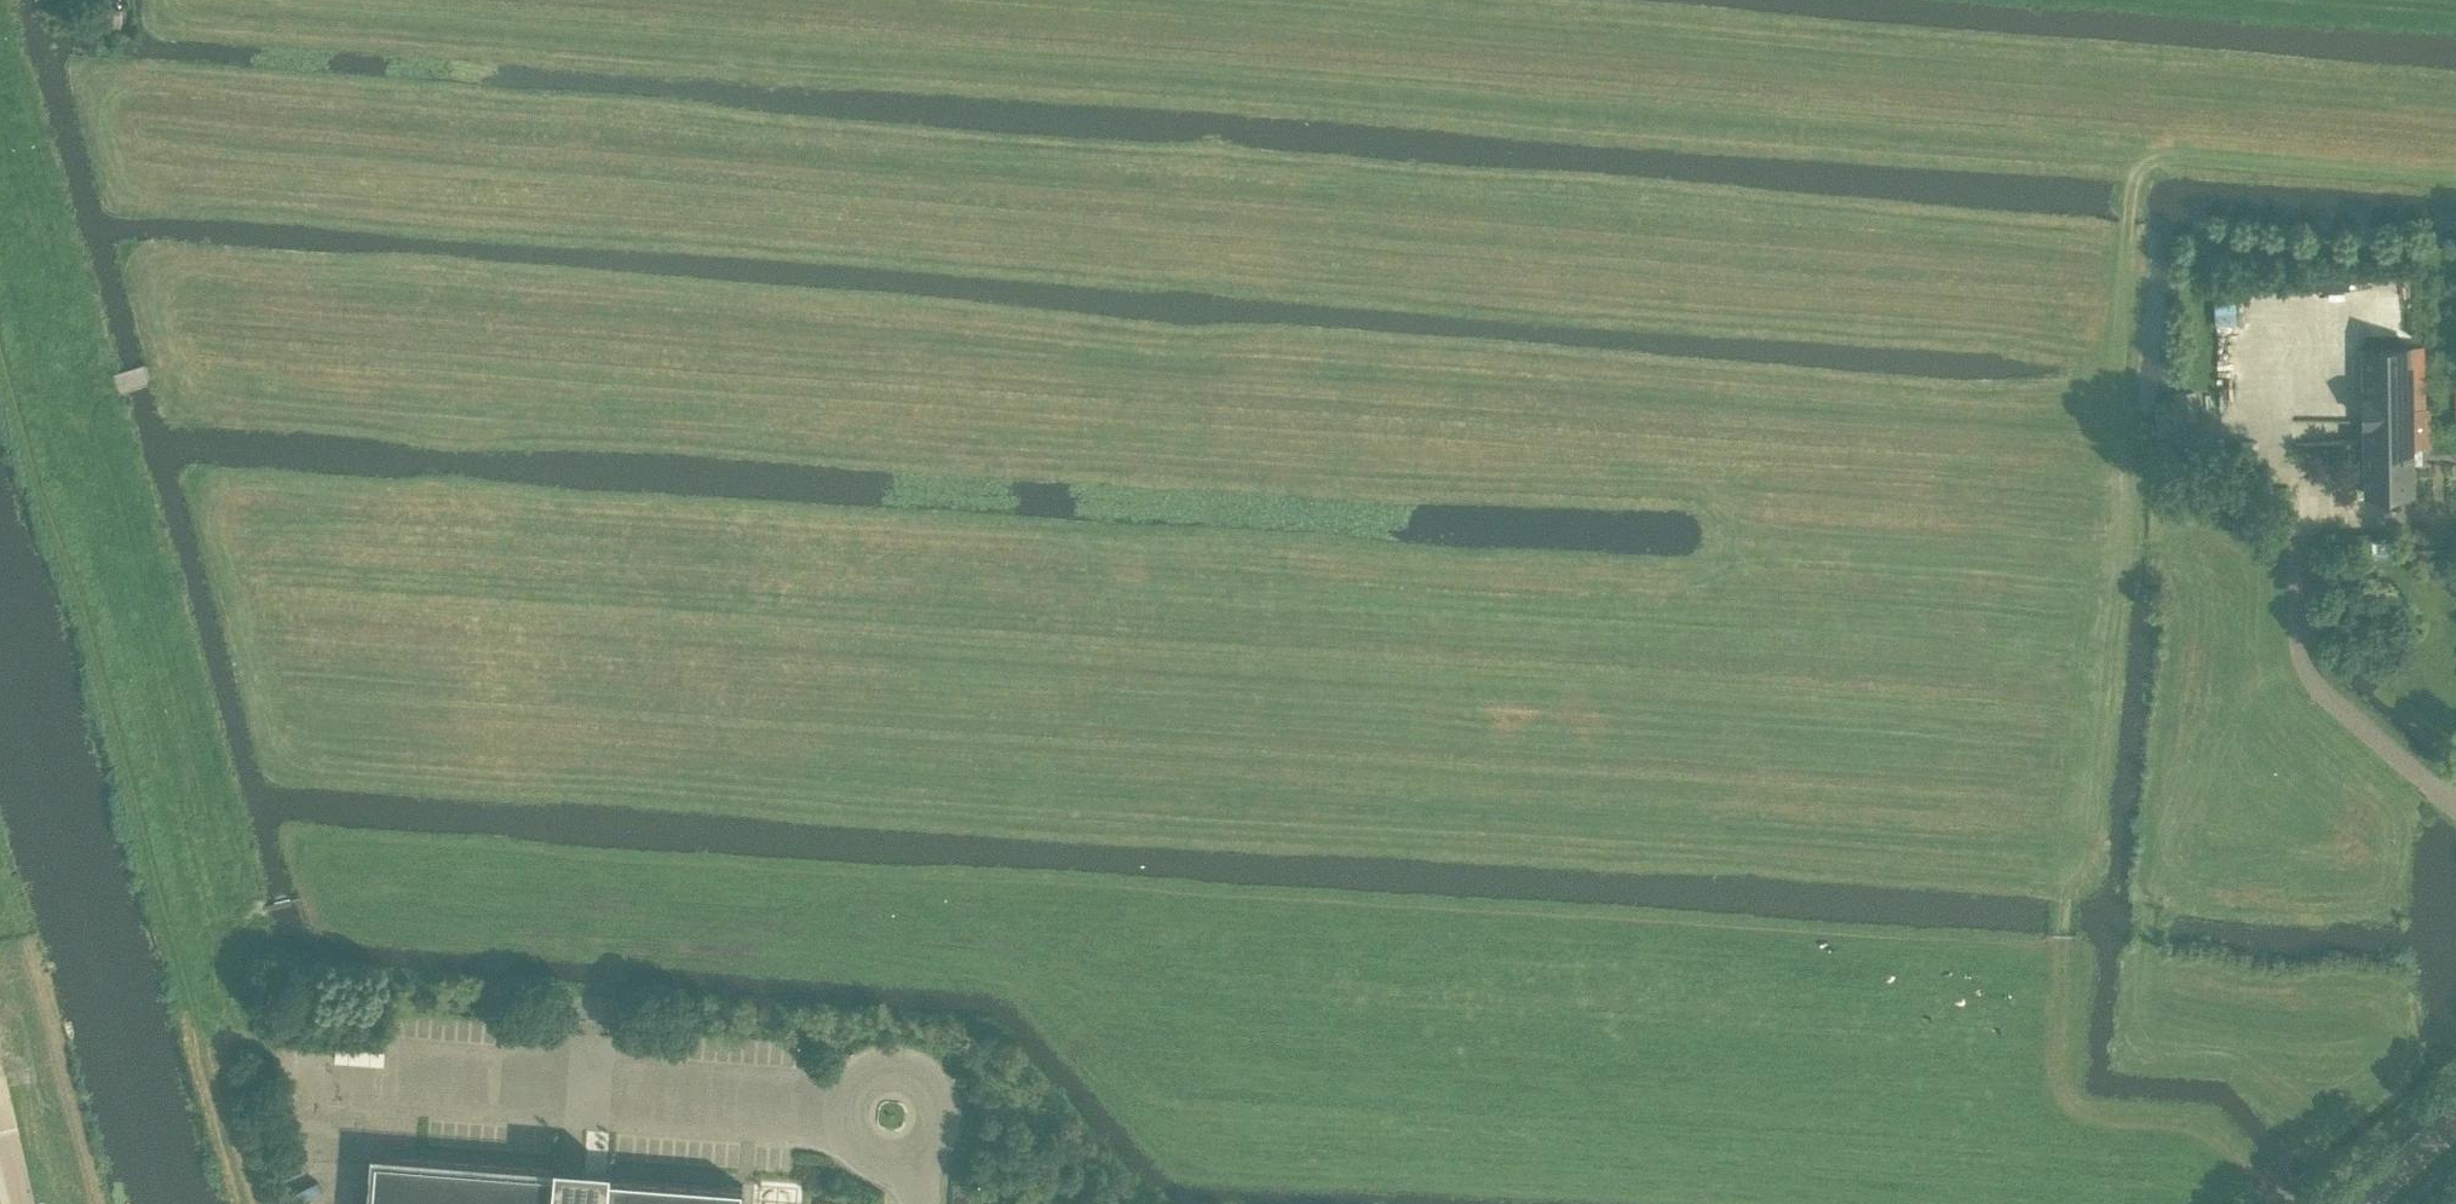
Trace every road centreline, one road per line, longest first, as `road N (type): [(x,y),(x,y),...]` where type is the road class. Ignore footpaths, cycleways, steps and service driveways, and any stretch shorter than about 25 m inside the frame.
road 1 (track): [(1664,440),(2109,462),(2058,1091),(2072,1110),(2095,1121),(2233,1131),(2299,1203)]
road 2 (track): [(2109,462),(2132,178),(2163,155),(2455,180)]
road 3 (track): [(262,368),(169,369),(23,412)]
road 4 (tertiary): [(2359,1203),(2455,1120)]

